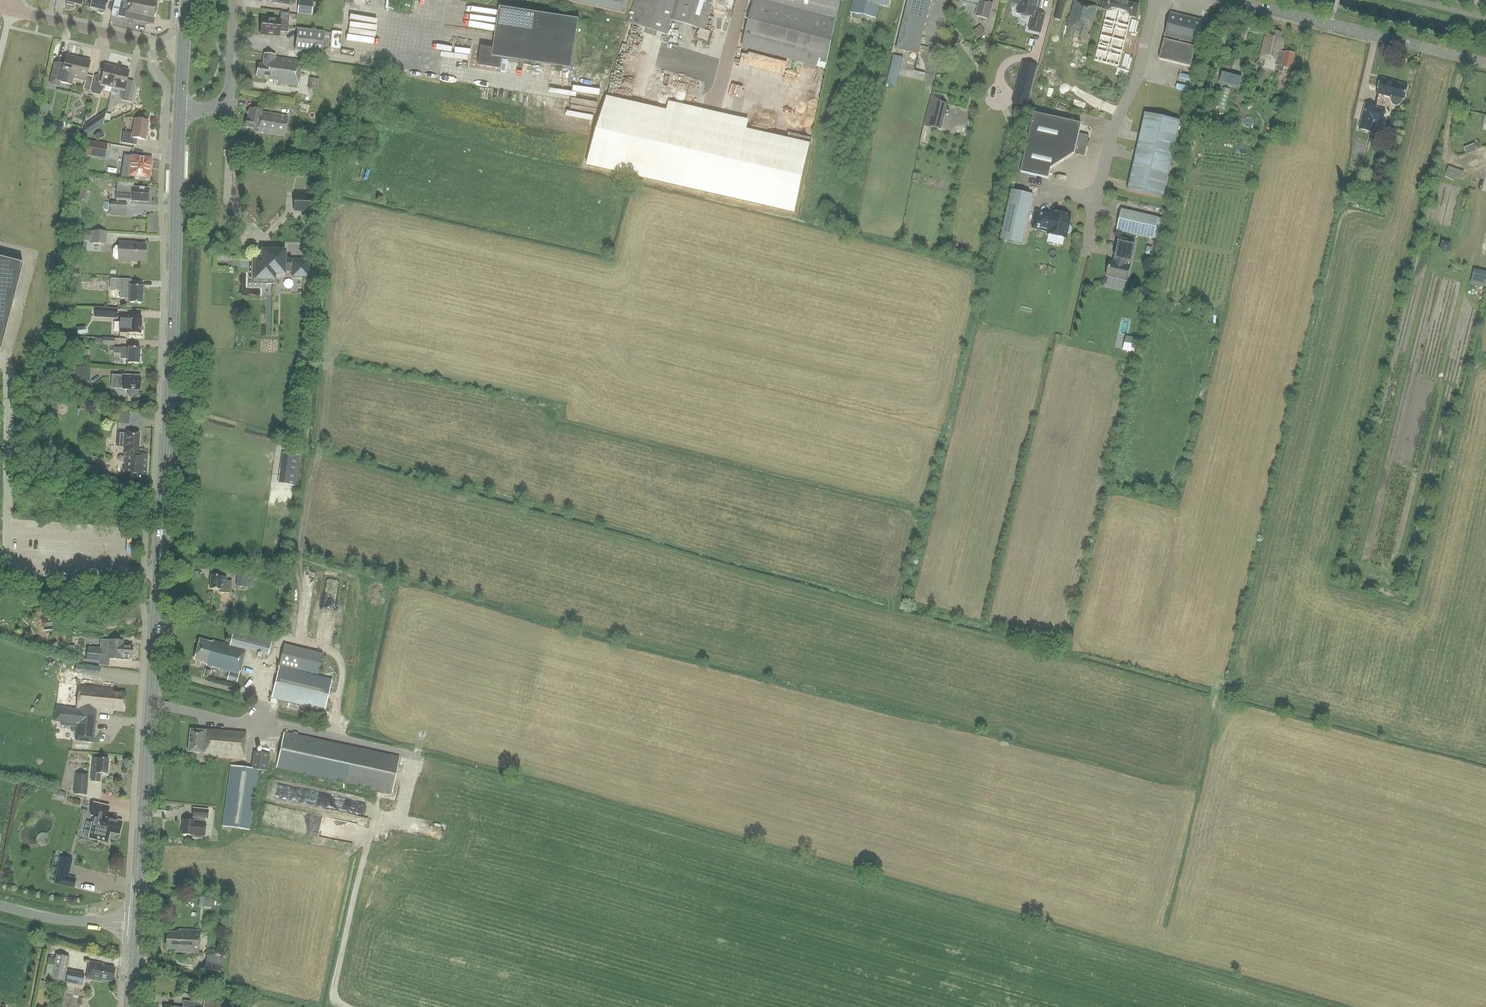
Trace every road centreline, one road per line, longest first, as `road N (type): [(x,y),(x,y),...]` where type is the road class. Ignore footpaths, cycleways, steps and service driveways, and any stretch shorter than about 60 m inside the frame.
road 1 (secondary): [(132,1006),(179,117)]
road 2 (tertiary): [(1485,64),(1233,0)]
road 3 (residential): [(1088,247),(1114,127),(1138,75),(1156,0)]
road 4 (unclassified): [(183,51),(12,10)]
road 5 (unclassified): [(179,117),(228,103),(232,0)]

